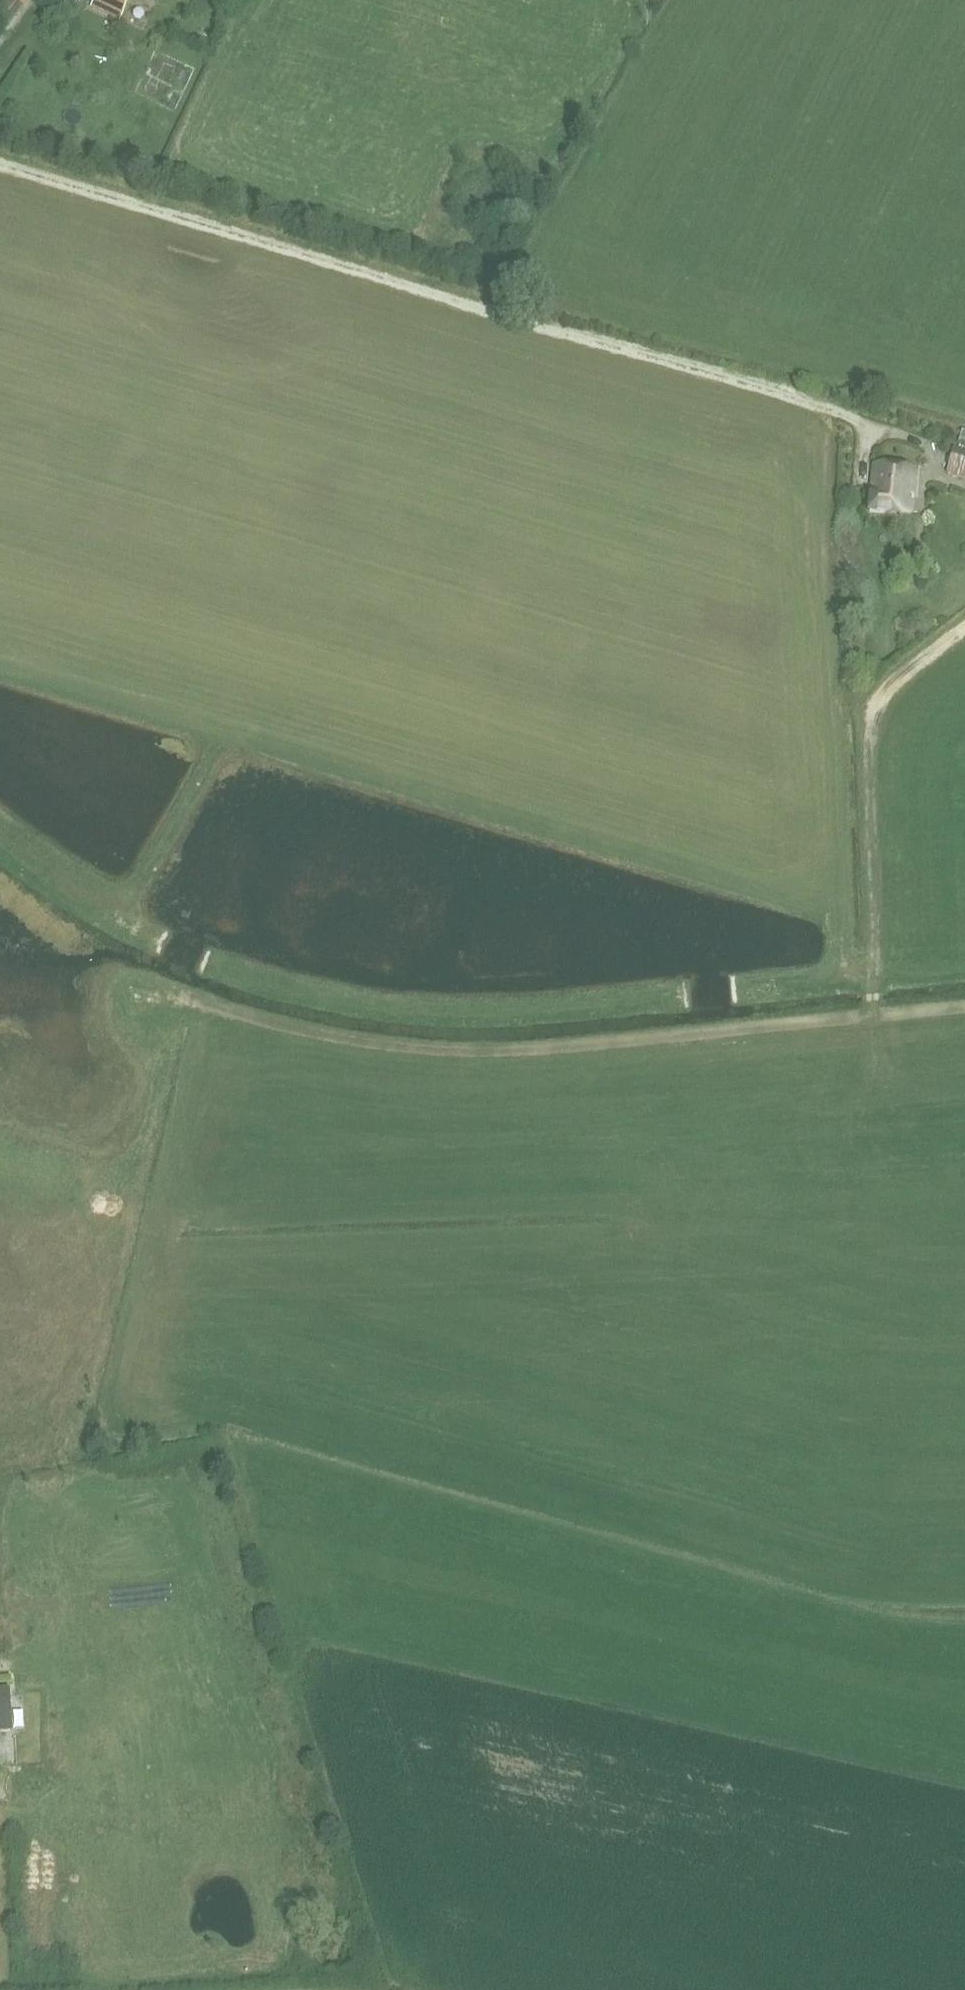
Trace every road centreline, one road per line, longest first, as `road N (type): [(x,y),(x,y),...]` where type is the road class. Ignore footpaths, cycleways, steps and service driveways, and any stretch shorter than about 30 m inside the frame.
road 1 (track): [(875,432),(802,399),(0,164)]
road 2 (track): [(874,1010),(868,723),(888,683),(964,621)]

